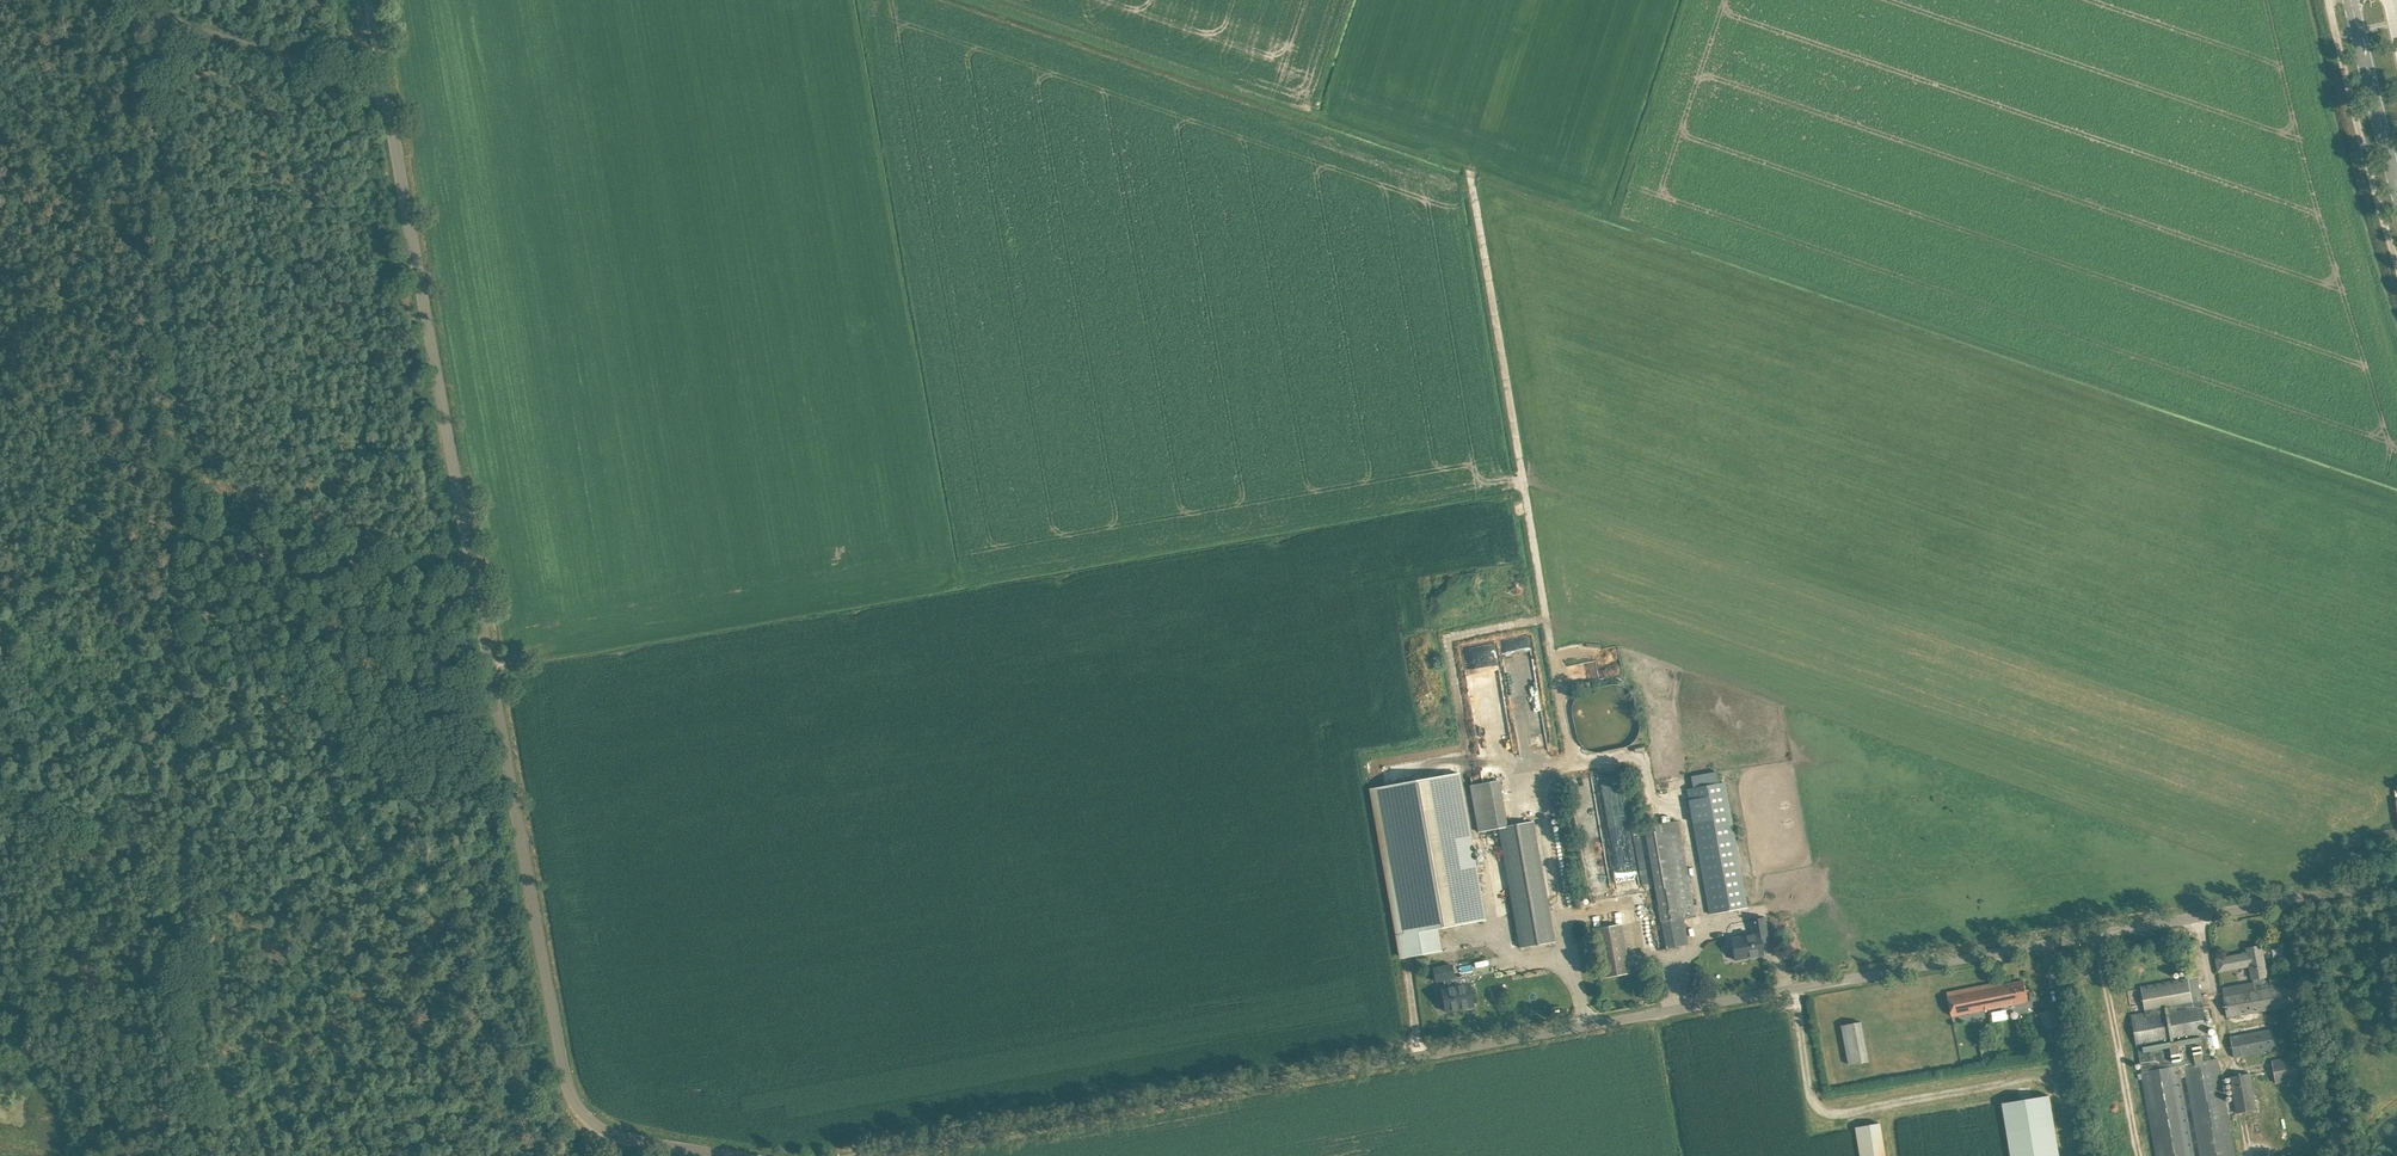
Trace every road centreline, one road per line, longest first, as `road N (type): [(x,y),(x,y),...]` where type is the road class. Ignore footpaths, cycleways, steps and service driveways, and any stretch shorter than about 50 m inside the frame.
road 1 (unclassified): [(733,1155),(609,1134),(574,1104),(564,1077),(388,93)]
road 2 (track): [(202,1155),(168,29),(159,0)]
road 3 (unclassified): [(864,1155),(1793,988)]
road 4 (unclassified): [(1793,988),(2396,879)]
road 5 (unclassified): [(2054,1077),(1836,1115),(1821,1110),(1812,1098),(1793,988)]
road 6 (unclassified): [(388,93),(107,0)]
road 7 (unclassified): [(2396,259),(2328,0)]
road 8 (primary): [(2351,0),(2396,182)]

